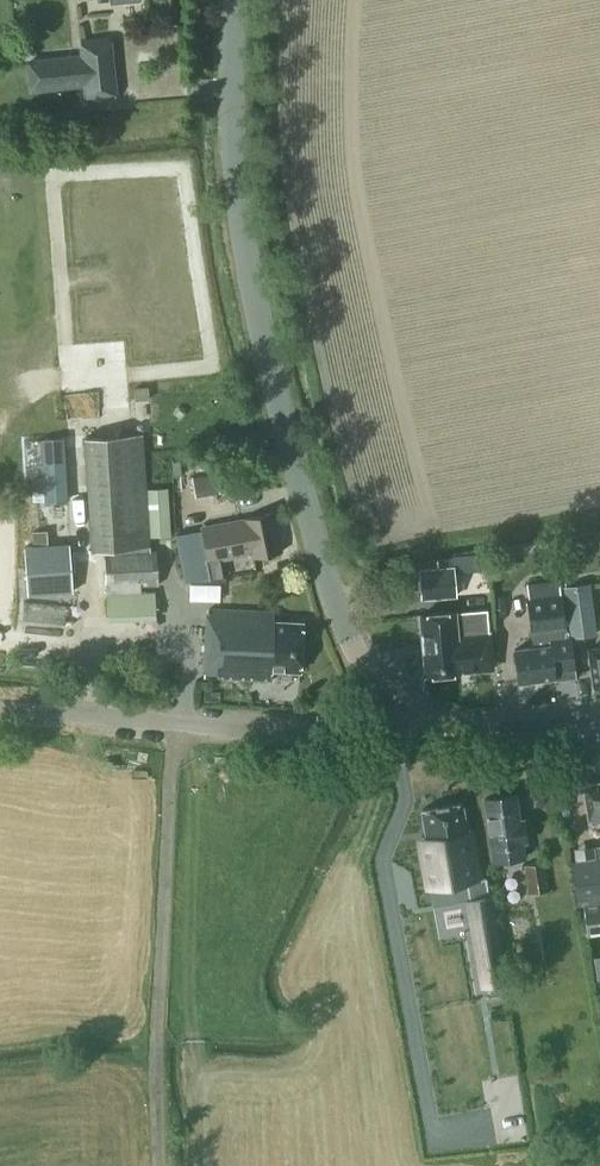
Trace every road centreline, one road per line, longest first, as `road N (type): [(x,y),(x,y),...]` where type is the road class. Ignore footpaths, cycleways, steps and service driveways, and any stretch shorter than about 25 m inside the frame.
road 1 (tertiary): [(389,695),(350,637),(331,583),(252,283),(236,147),(235,0)]
road 2 (track): [(174,721),(158,1165)]
road 3 (unclassified): [(0,708),(315,731),(345,727),(389,695)]
road 4 (tertiary): [(389,695),(426,721),(481,727),(599,719)]

